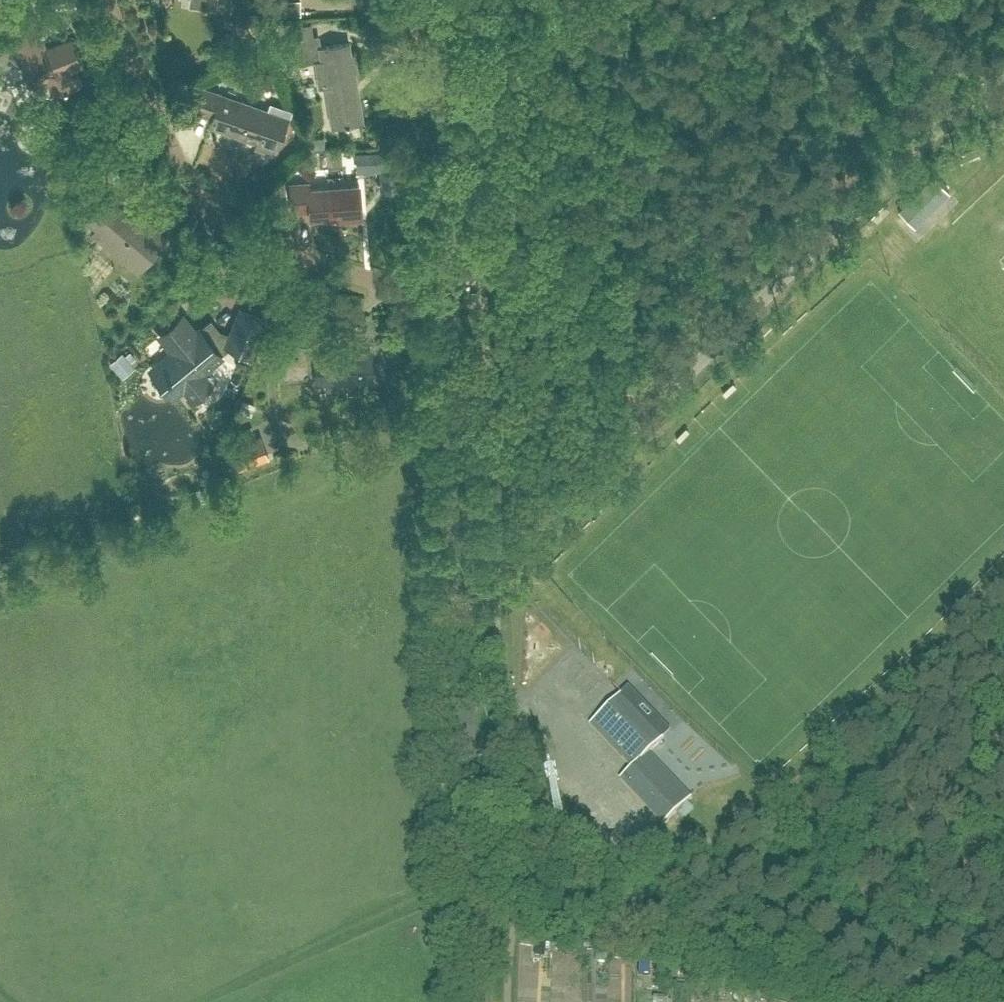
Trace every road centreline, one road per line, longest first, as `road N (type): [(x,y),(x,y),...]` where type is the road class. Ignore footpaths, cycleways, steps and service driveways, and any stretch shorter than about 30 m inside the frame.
road 1 (unclassified): [(459,578),(495,562),(946,118),(1003,96)]
road 2 (residential): [(448,293),(415,291),(225,231),(190,187),(108,0)]
road 3 (unclassified): [(477,1001),(459,578)]
road 4 (unclassified): [(448,293),(435,0)]
road 5 (unclassified): [(459,578),(448,293)]

